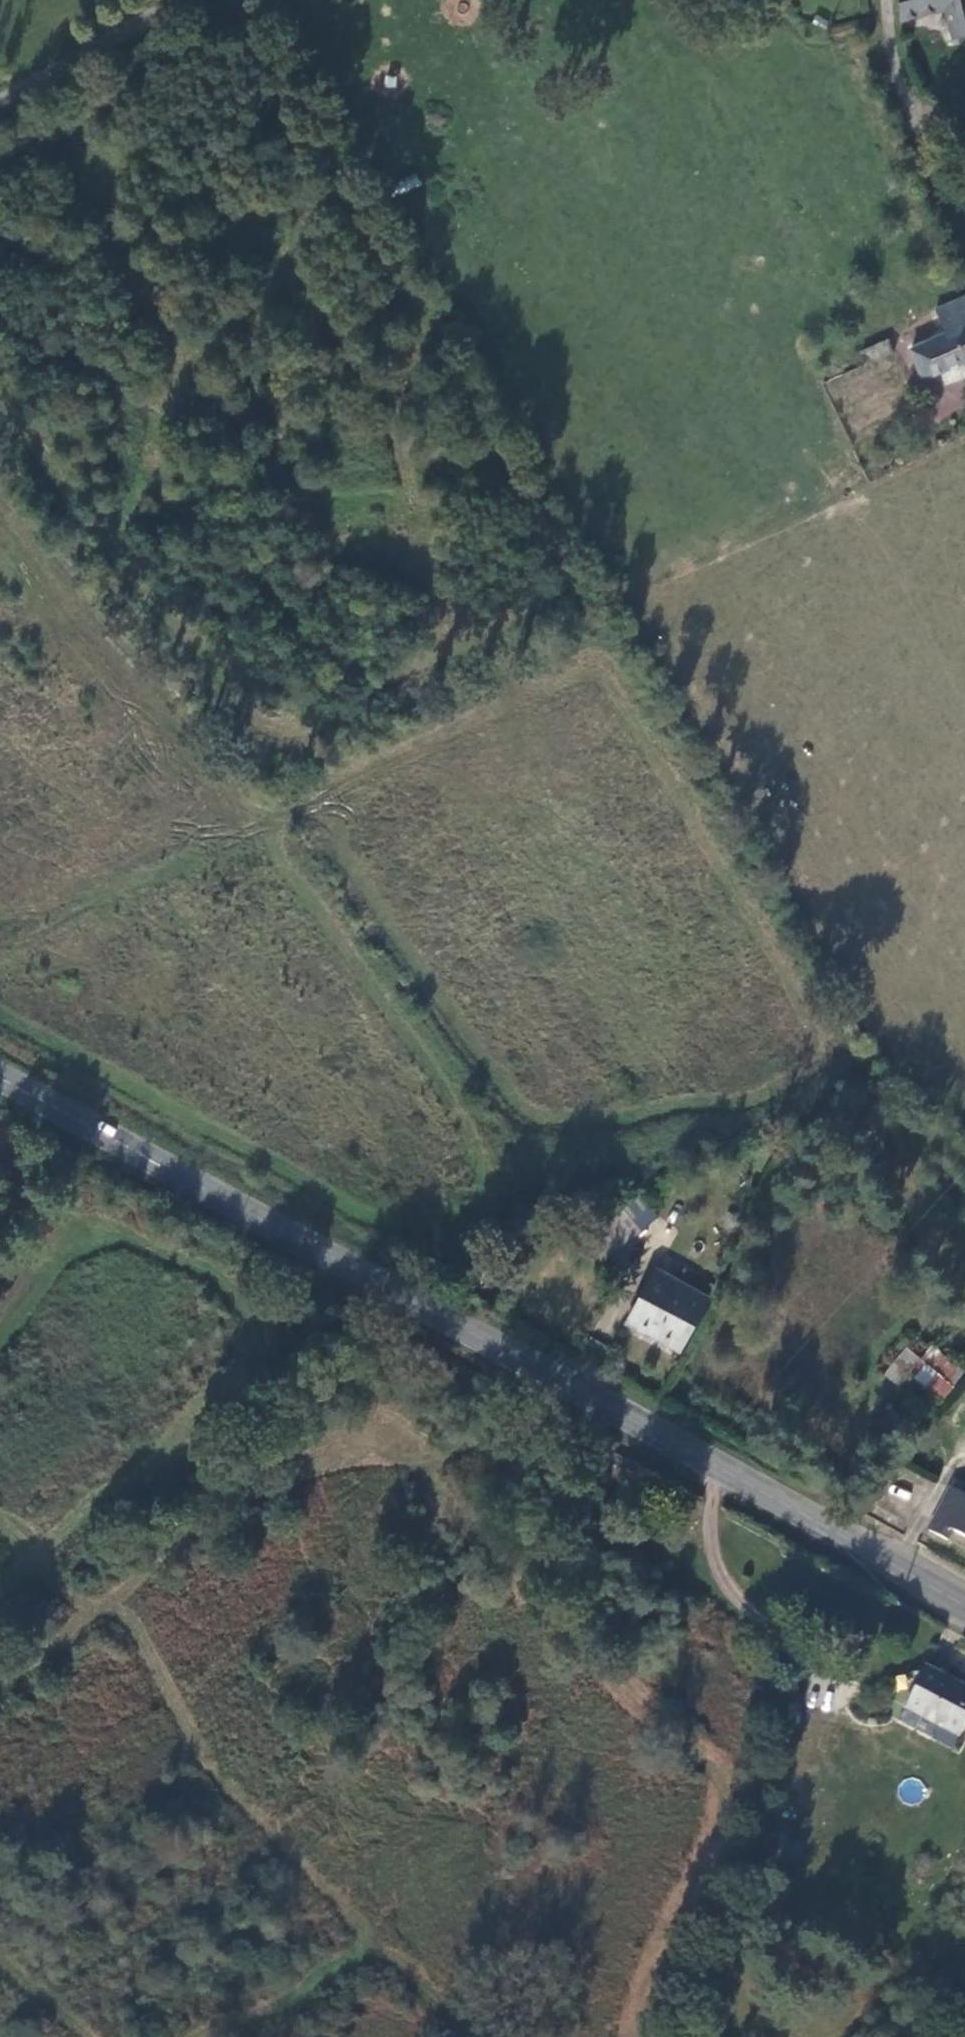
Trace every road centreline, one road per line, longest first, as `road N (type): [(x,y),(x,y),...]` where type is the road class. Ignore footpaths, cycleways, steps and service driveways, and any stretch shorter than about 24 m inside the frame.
road 1 (tertiary): [(0,1077),(964,1606)]
road 2 (unclassified): [(889,0),(889,56),(964,226)]
road 3 (unclassified): [(0,105),(190,0)]

